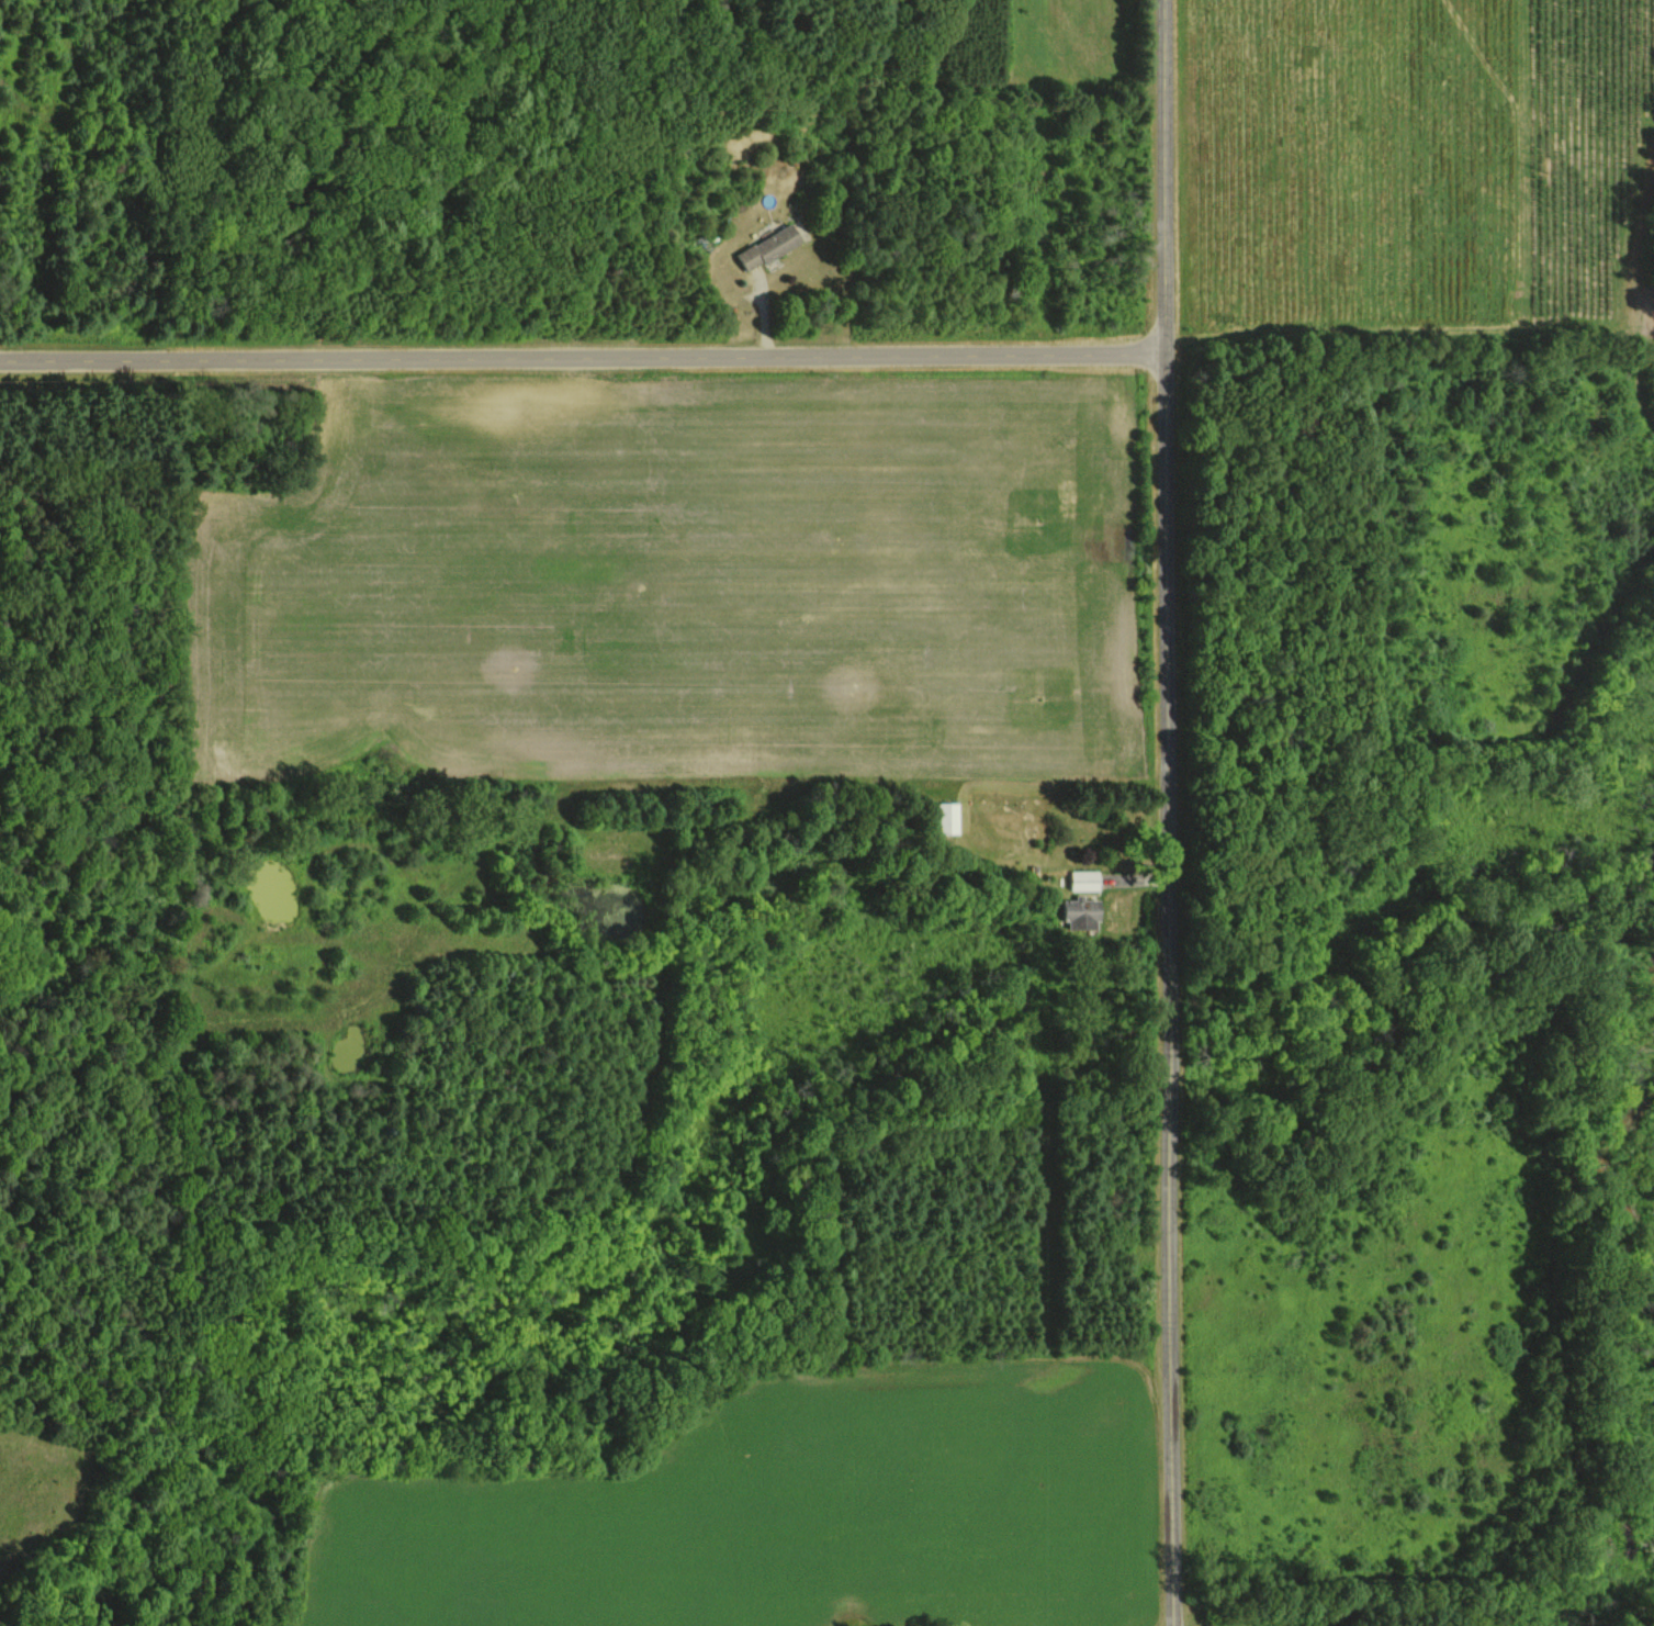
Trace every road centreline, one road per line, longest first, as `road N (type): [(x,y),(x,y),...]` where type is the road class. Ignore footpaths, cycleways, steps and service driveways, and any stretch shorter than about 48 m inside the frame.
road 1 (residential): [(1164,0),(1170,1625)]
road 2 (residential): [(0,367),(1166,354)]

